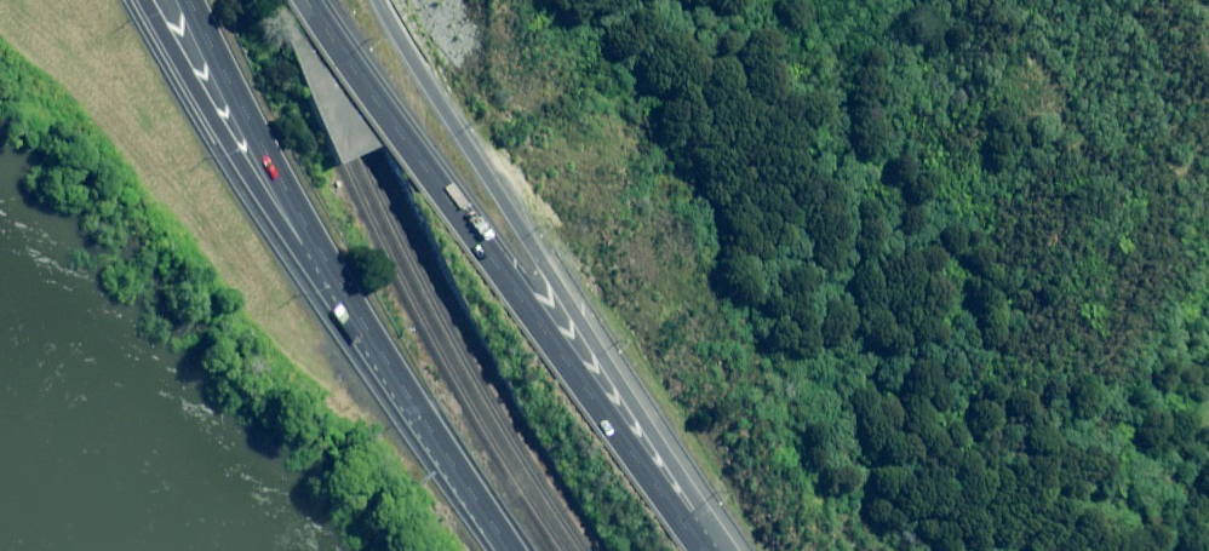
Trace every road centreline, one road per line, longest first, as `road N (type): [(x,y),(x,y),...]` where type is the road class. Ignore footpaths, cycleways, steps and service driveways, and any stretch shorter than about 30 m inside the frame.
road 1 (trunk): [(320,0),(510,282),(706,550)]
road 2 (trunk): [(398,0),(469,124),(762,550)]
road 3 (trunk): [(402,370),(147,0)]
road 4 (trunk): [(402,370),(318,233),(199,0)]
road 5 (trunk): [(524,550),(402,370)]

